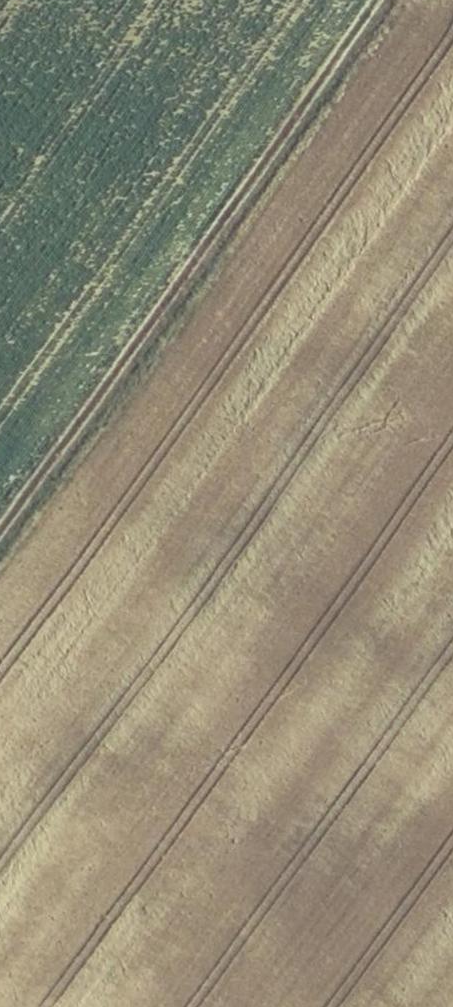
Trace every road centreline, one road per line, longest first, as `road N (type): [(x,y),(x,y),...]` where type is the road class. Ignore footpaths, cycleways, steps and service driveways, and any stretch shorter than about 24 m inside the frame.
road 1 (track): [(0,523),(372,0)]

